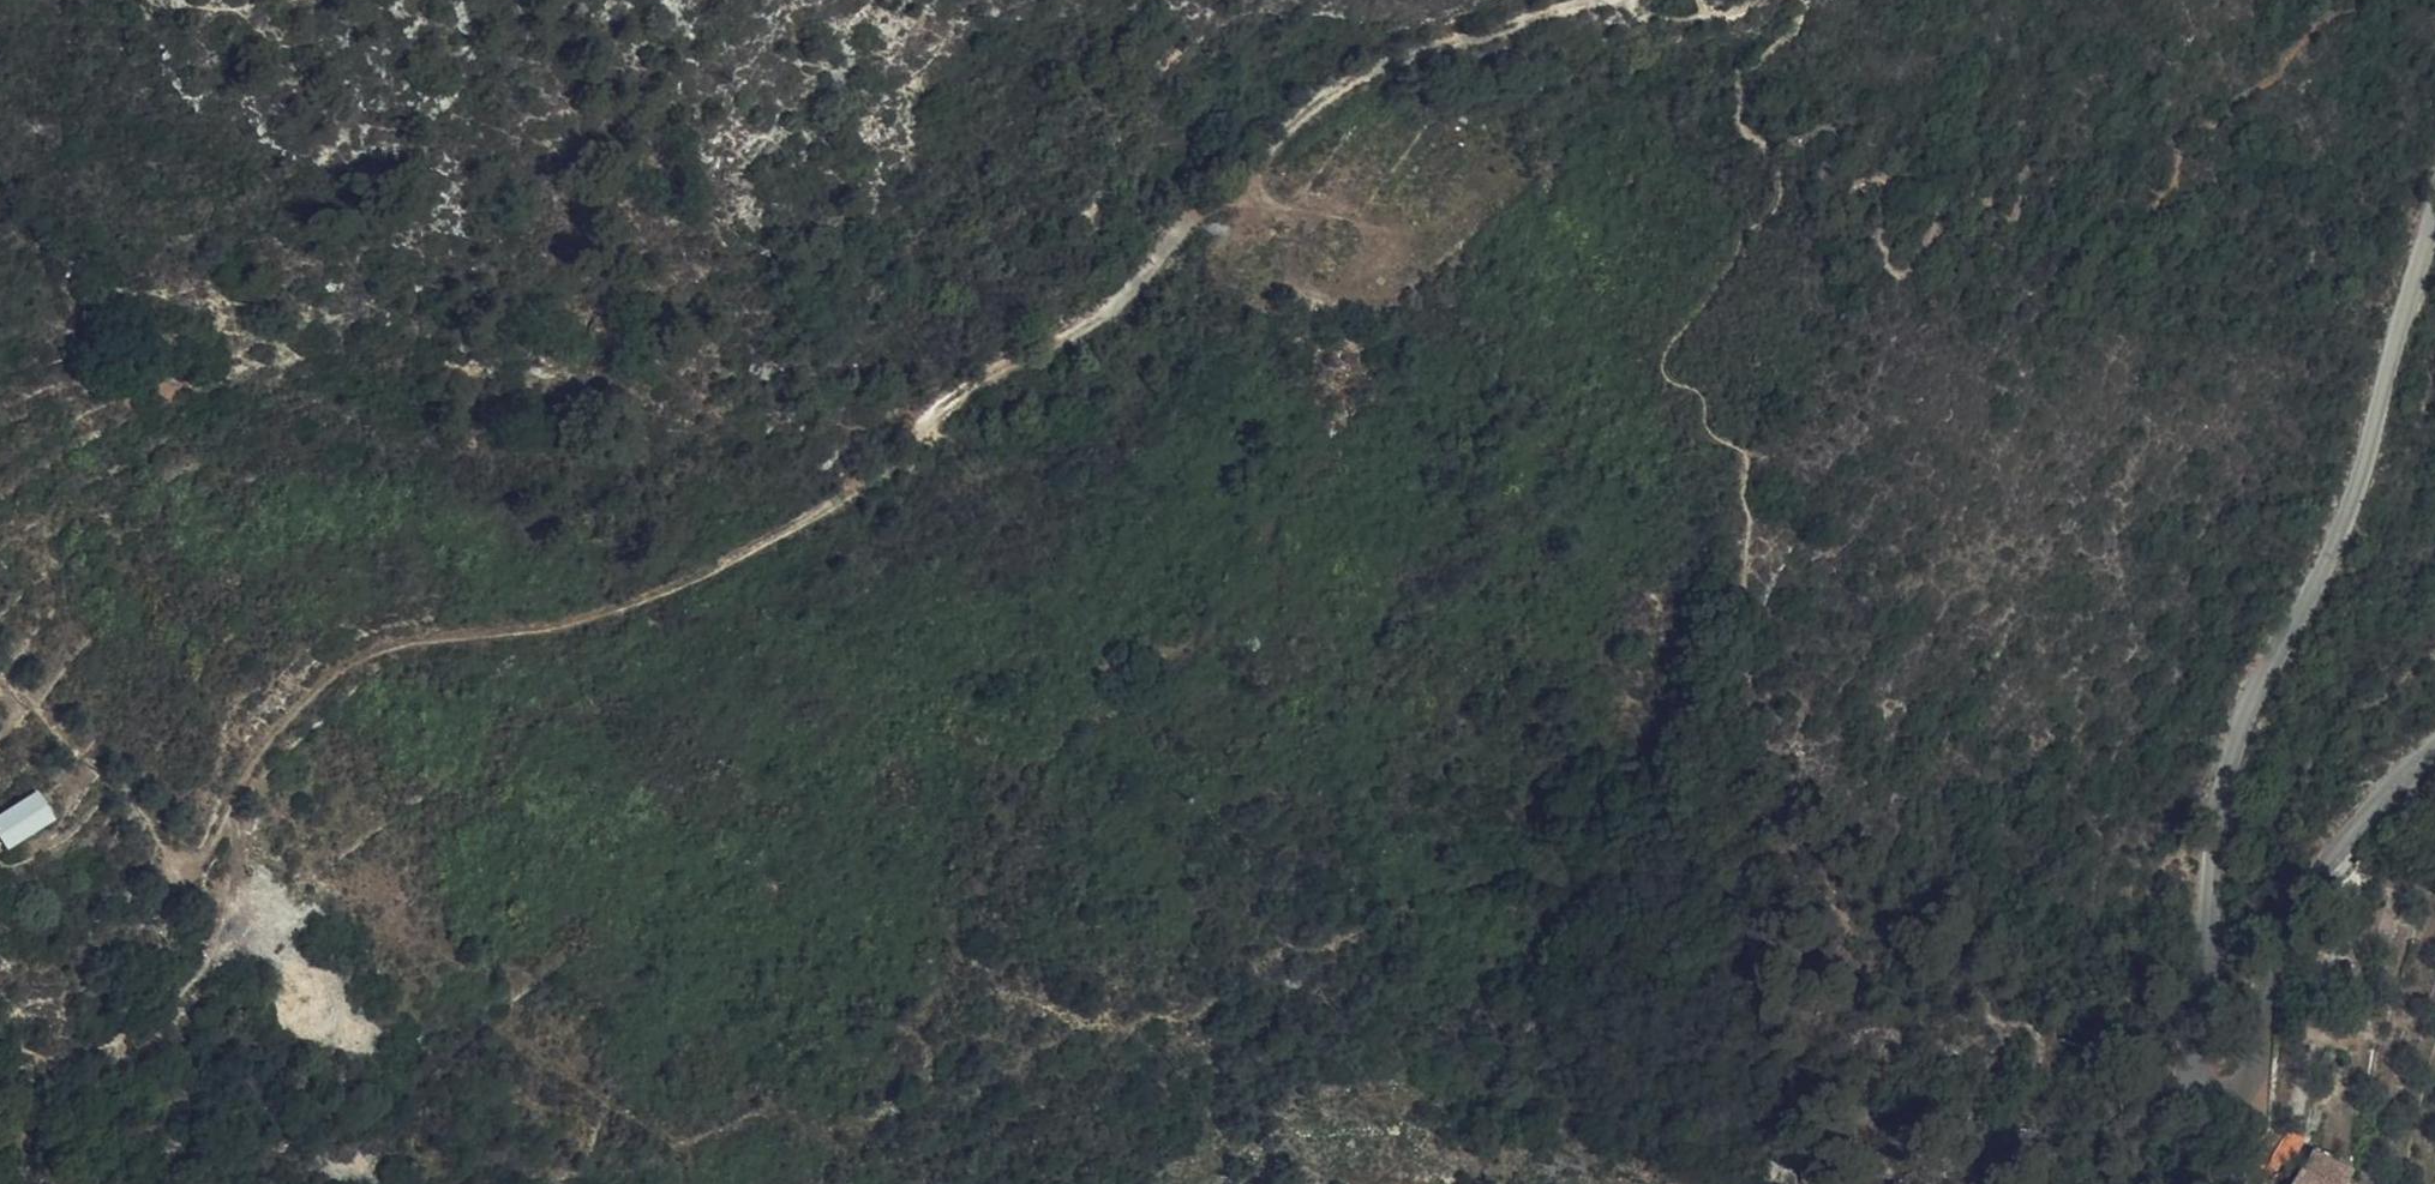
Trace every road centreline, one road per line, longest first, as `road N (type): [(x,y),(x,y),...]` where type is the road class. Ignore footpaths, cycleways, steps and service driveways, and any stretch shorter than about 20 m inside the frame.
road 1 (track): [(1593,0),(1353,77),(1216,192),(1096,320),(970,385),(864,483),(732,561),(599,613),(400,642),(341,667),(246,767),(201,866)]
road 2 (unclassified): [(2434,745),(2291,906),(2276,939),(2247,1087),(2232,1098),(2206,1092),(2197,1058),(2199,982),(2220,779),(2349,505),(2434,210)]

